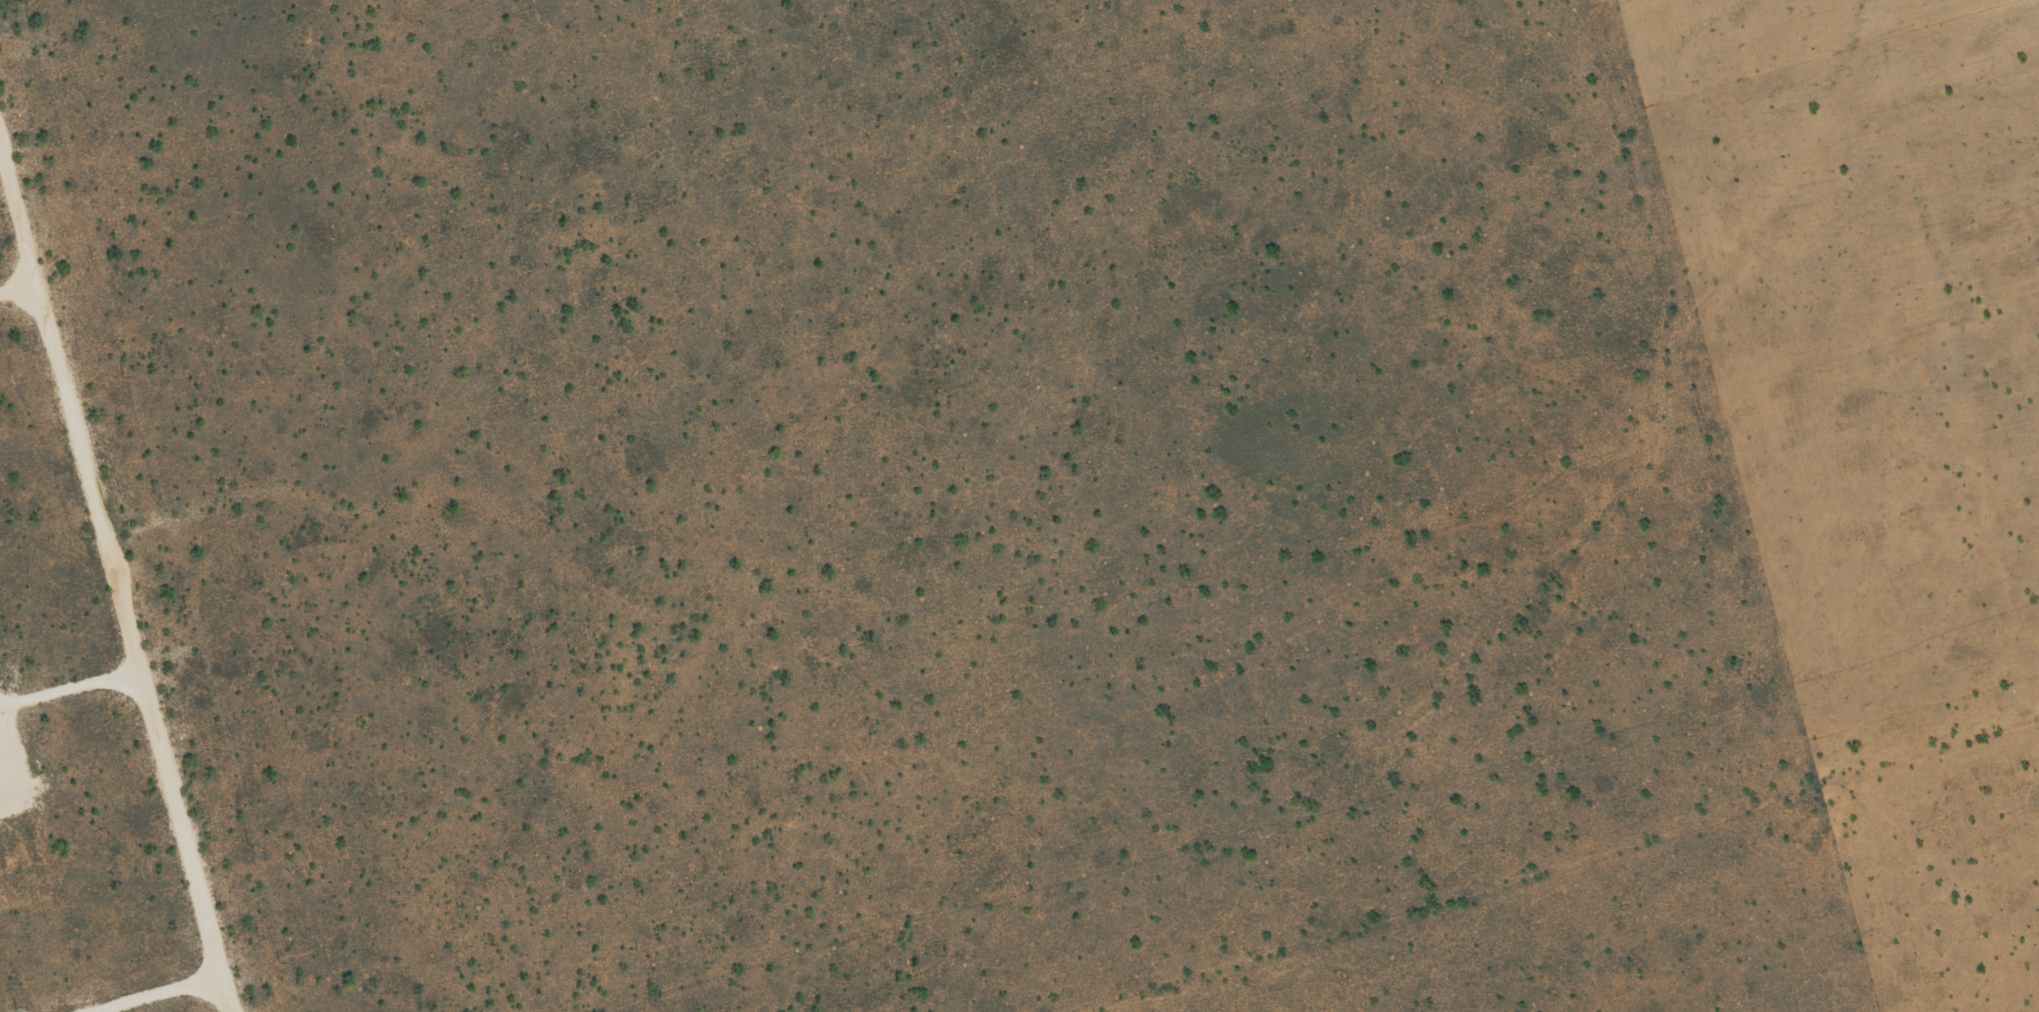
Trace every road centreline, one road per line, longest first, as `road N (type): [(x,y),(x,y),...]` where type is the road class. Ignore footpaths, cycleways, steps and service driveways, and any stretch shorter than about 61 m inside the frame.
road 1 (track): [(239,1011),(212,946),(0,93)]

